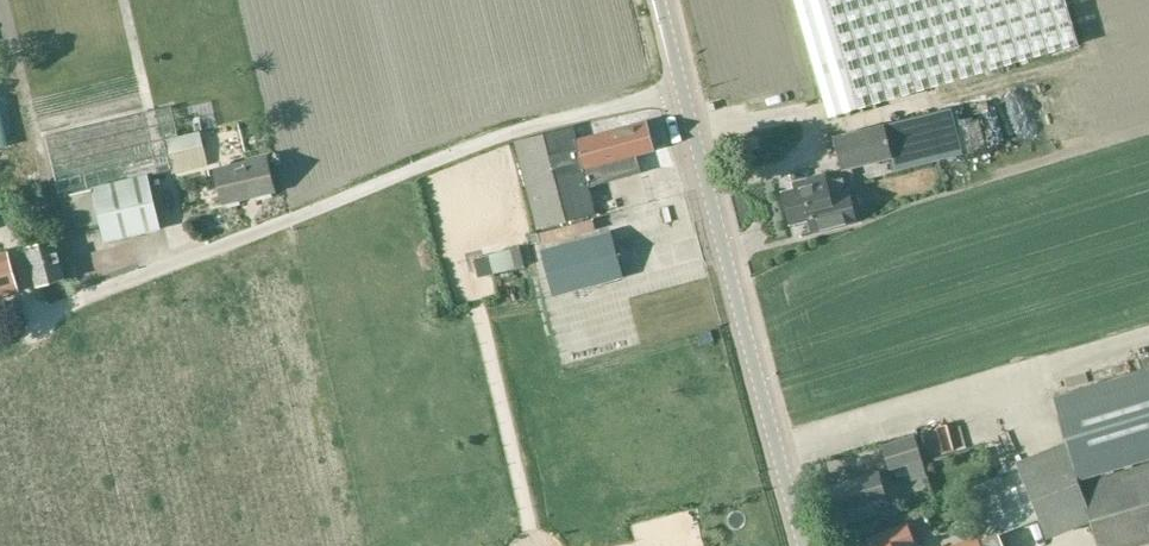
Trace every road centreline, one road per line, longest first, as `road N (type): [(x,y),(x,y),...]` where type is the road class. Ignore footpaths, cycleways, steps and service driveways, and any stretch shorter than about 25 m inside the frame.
road 1 (tertiary): [(808,545),(664,0)]

